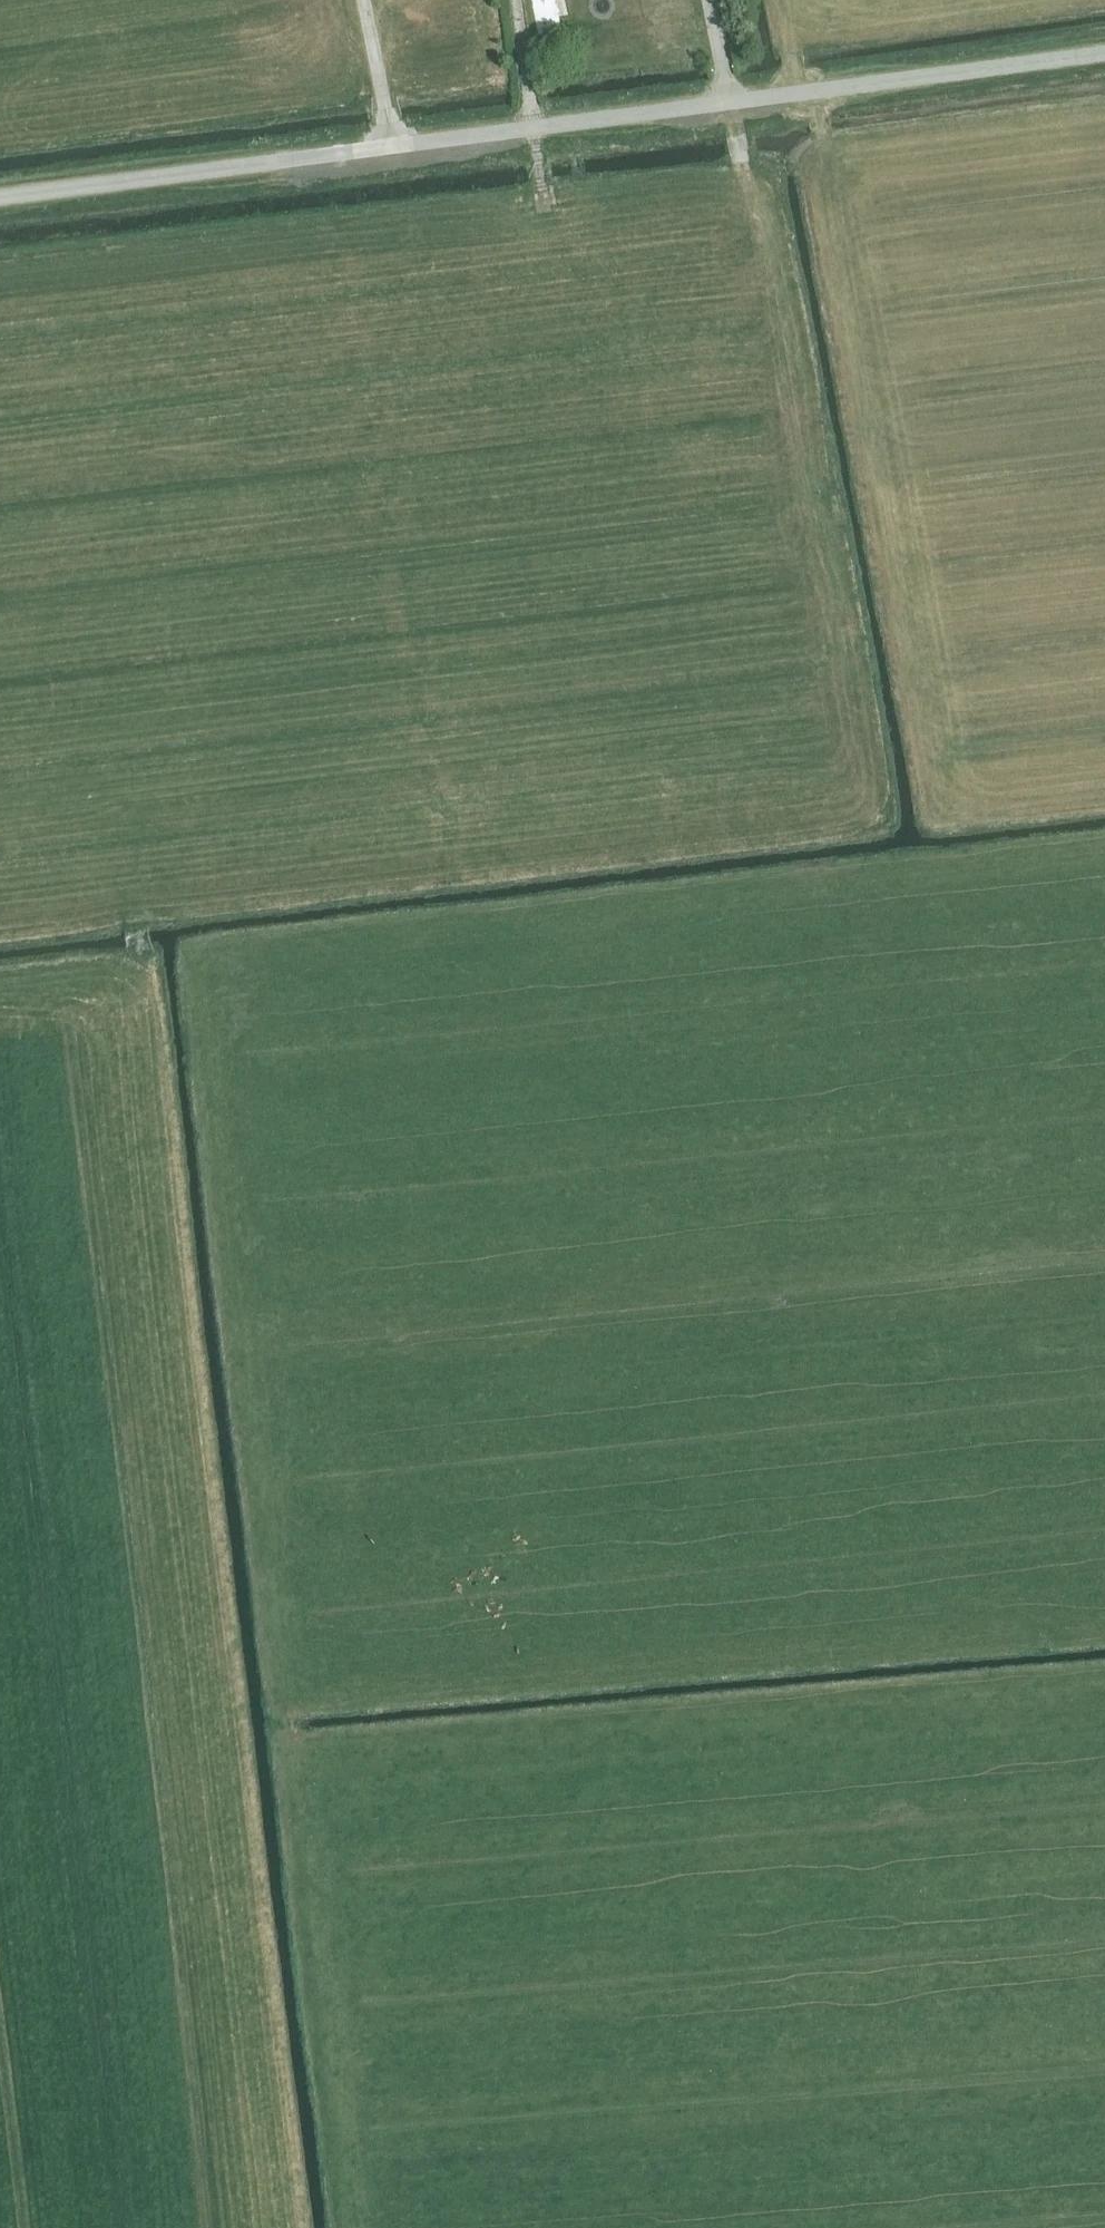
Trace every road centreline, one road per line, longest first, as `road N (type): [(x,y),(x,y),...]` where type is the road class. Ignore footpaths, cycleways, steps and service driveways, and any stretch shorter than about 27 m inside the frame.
road 1 (unclassified): [(1104,58),(0,205)]

